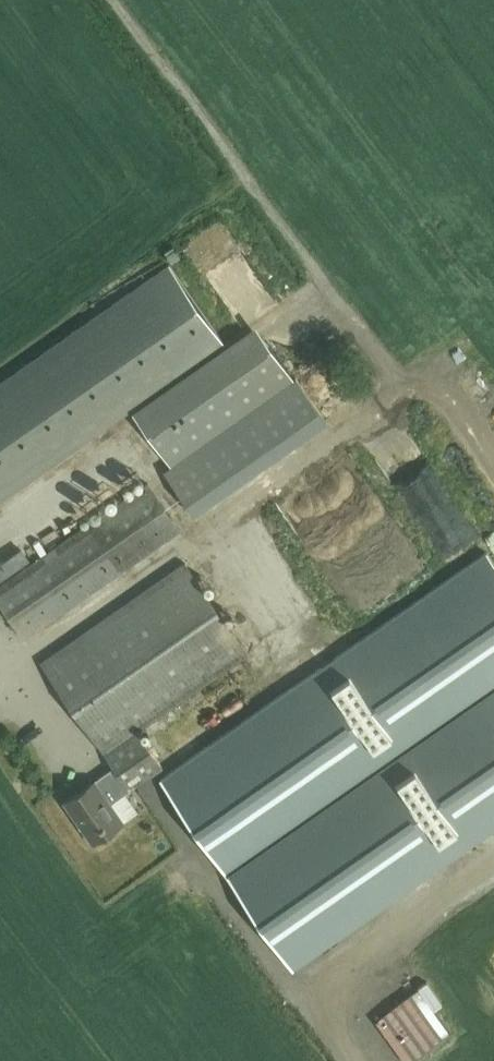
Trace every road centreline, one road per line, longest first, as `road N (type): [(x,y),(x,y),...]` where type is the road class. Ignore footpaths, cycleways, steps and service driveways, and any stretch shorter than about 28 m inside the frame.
road 1 (track): [(103,0),(400,398),(430,378),(493,471)]
road 2 (track): [(493,876),(317,1007)]

